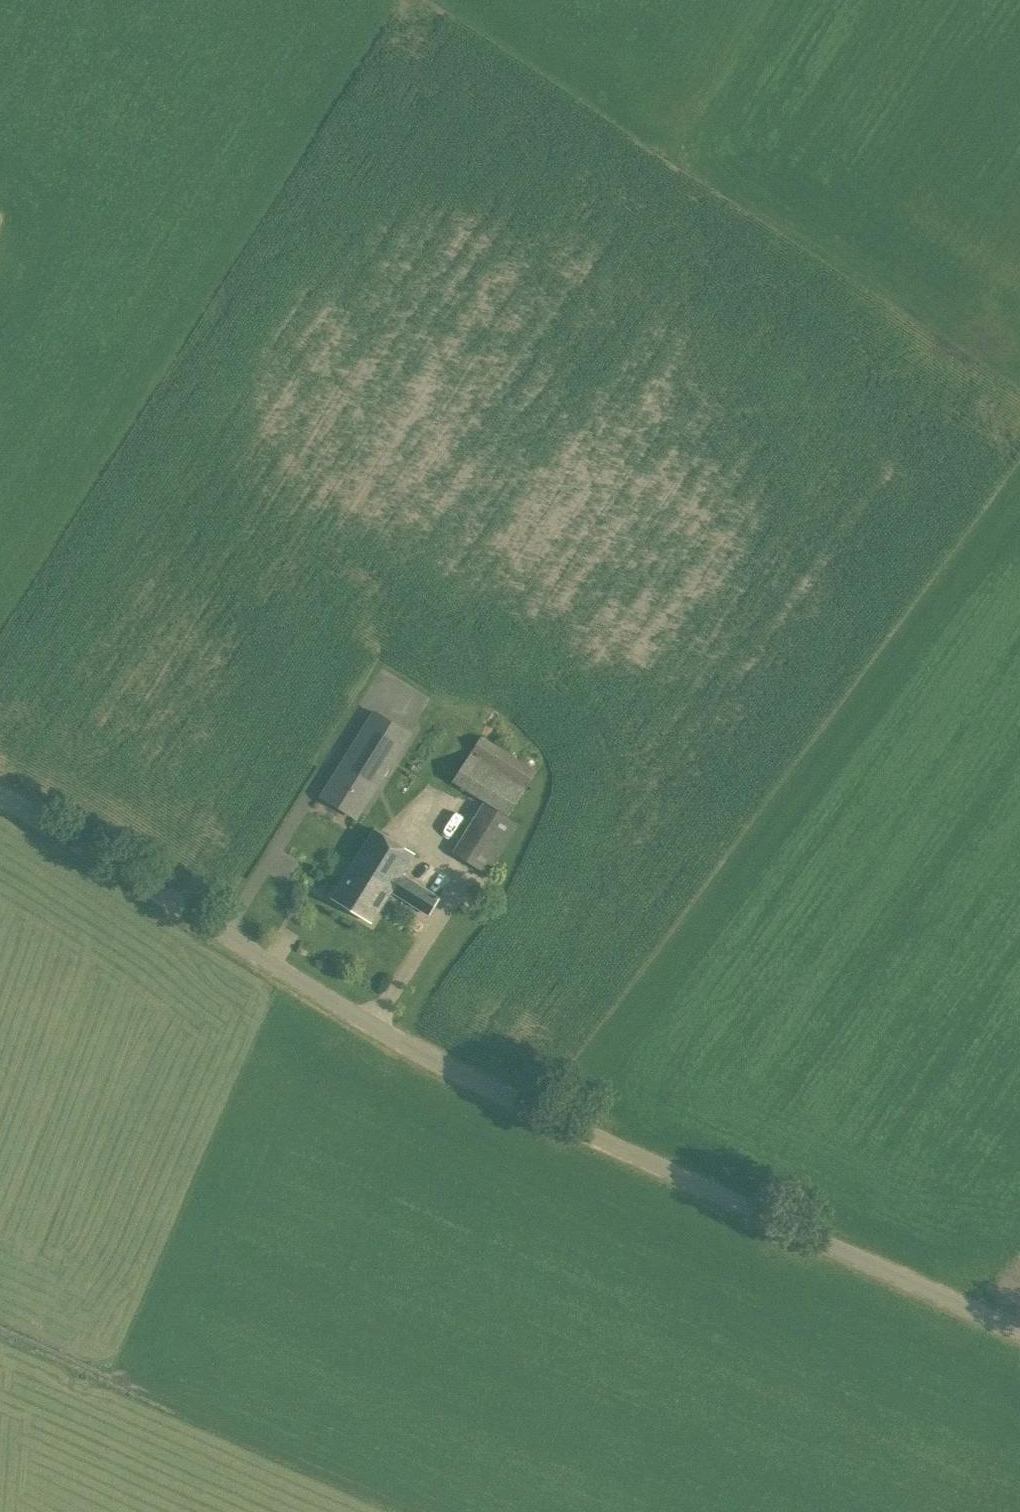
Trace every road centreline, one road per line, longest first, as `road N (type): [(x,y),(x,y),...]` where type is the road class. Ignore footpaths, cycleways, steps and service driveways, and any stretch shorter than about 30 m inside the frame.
road 1 (unclassified): [(1019,1330),(434,1061),(0,798)]

